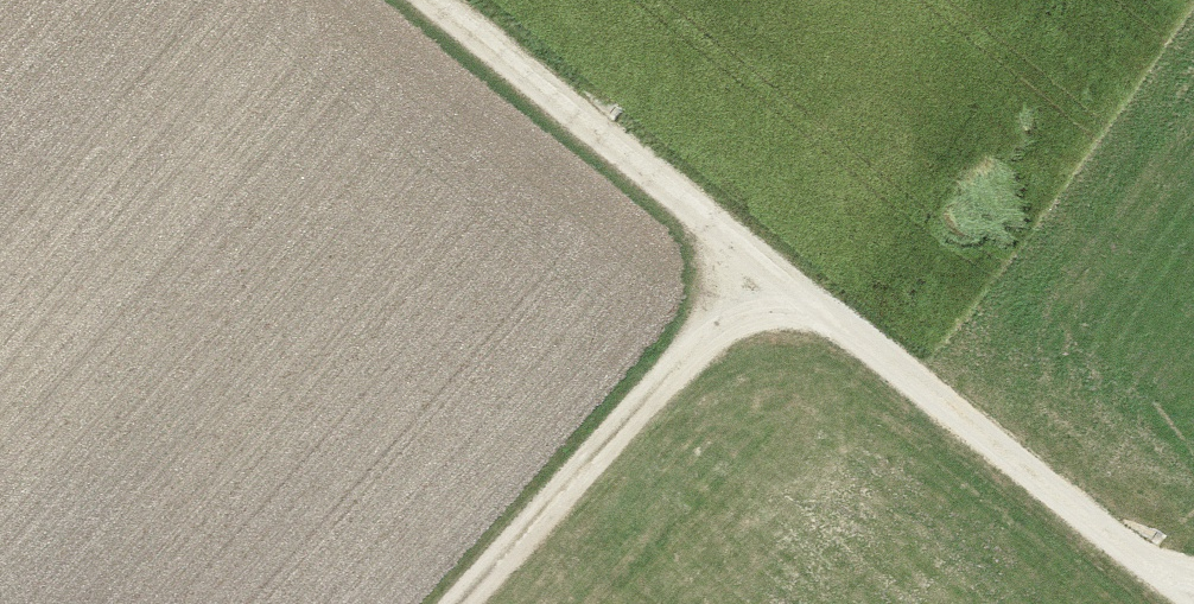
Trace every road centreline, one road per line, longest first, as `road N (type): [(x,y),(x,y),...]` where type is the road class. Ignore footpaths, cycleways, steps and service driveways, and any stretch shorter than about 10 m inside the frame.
road 1 (track): [(413,0),(760,284),(1193,603)]
road 2 (track): [(734,263),(440,603)]

